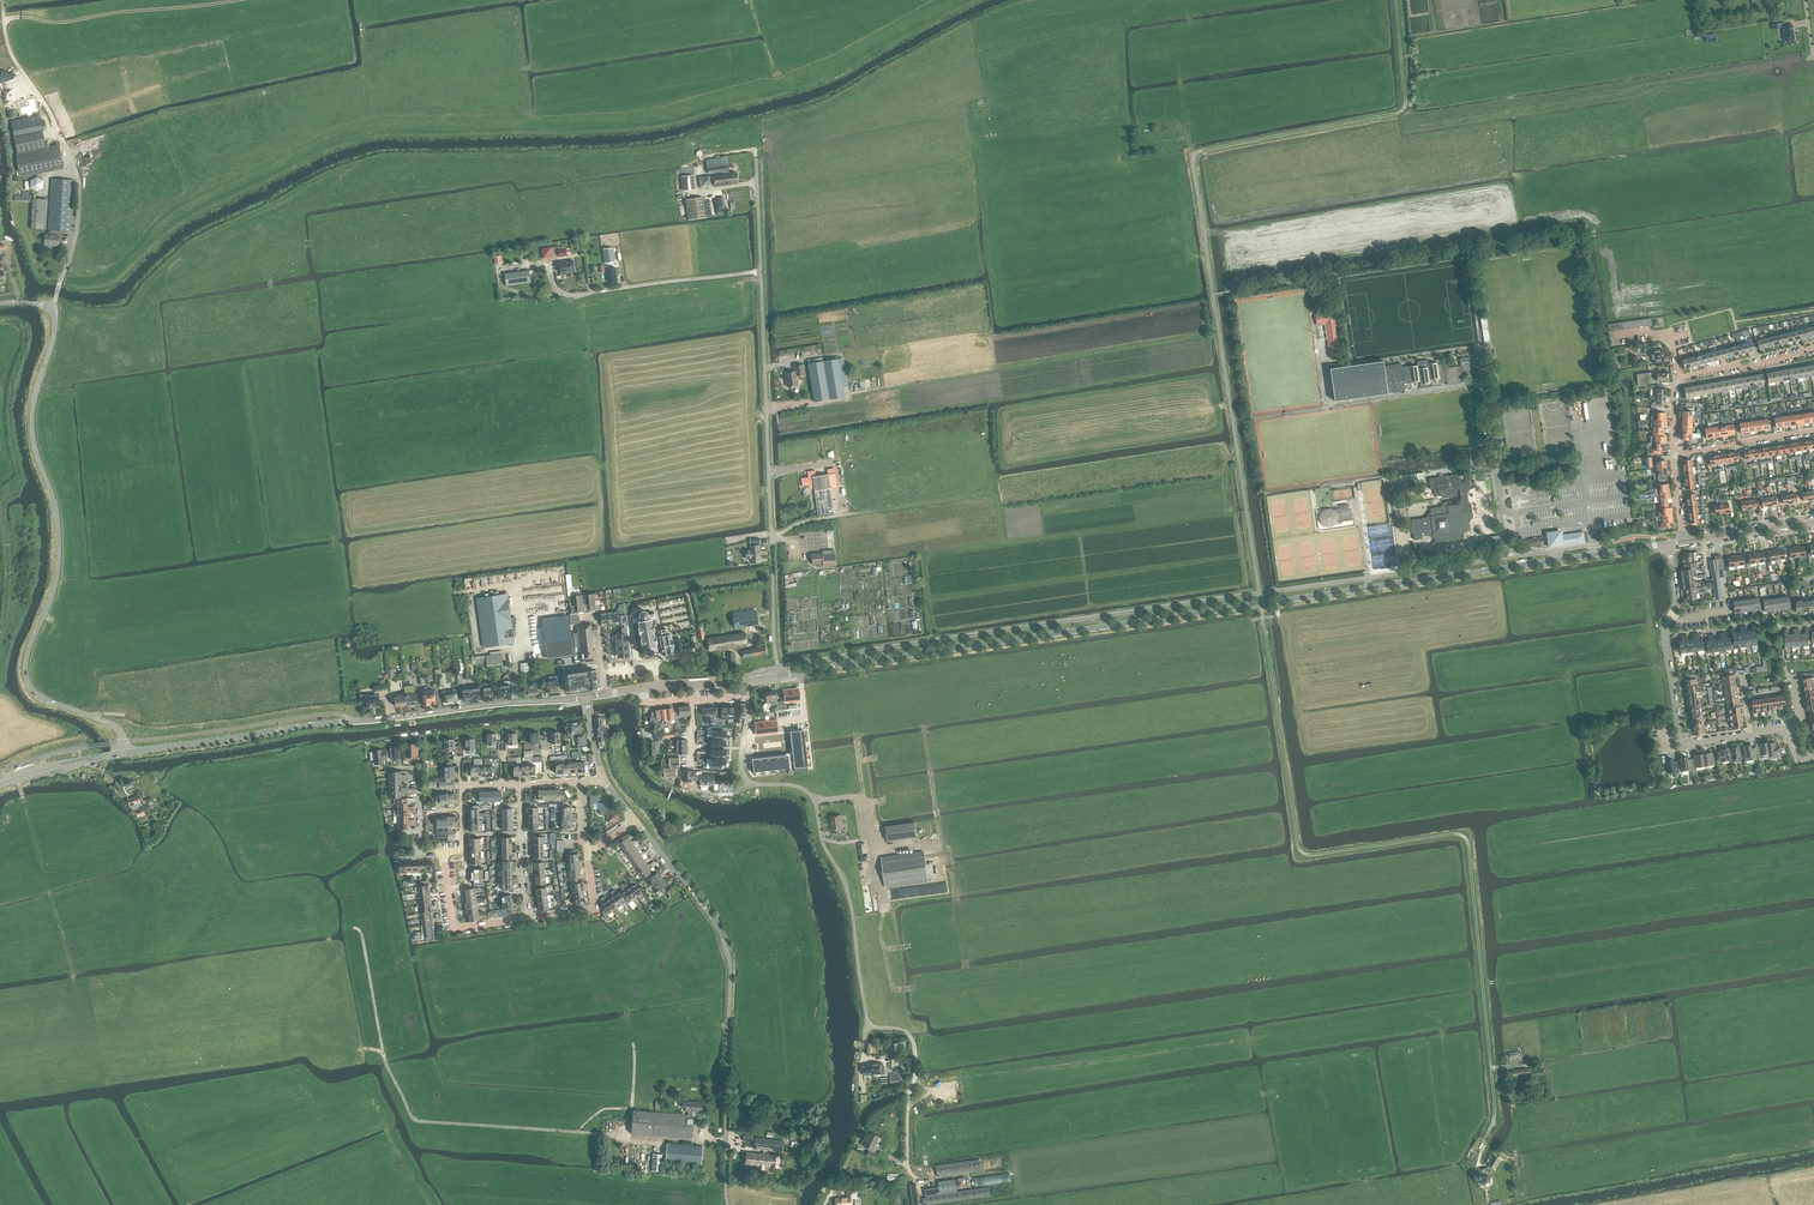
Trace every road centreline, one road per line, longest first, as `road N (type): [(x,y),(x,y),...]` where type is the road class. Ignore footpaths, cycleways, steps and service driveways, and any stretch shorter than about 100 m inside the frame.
road 1 (track): [(1486,1136),(1495,1119),(1467,840),(1456,834),(1301,851),(1261,603)]
road 2 (track): [(771,534),(807,521),(991,492),(1006,544),(1227,515),(1224,464),(1239,457)]
road 3 (unclassified): [(756,161),(778,677)]
road 4 (unclassified): [(126,753),(117,726),(43,697),(27,675),(59,562),(55,505),(33,431),(55,328),(52,307)]
road 5 (track): [(1213,295),(1194,152),(1403,110),(1396,0)]
road 6 (tertiary): [(126,753),(586,696)]
road 7 (unclassified): [(728,1204),(729,957),(716,924),(635,821)]
road 8 (tertiary): [(1261,603),(1669,543)]
road 9 (track): [(351,927),(360,930),(384,1056),(416,1122),(608,1136)]
road 10 (tertiary): [(866,662),(1261,603)]
road 11 (unclassified): [(911,1090),(913,1040),(868,1020),(850,899),(815,802),(794,787),(749,782)]
road 12 (track): [(852,393),(1193,338),(1219,327)]
road 13 (track): [(1269,1037),(914,1081)]
road 14 (unclassified): [(1261,603),(1213,295)]
road 15 (track): [(17,779),(84,1019)]
road 16 (track): [(4,20),(62,22),(236,0)]
road 17 (track): [(924,724),(939,840),(958,901)]
road 18 (track): [(63,145),(9,47),(1,0)]
road 19 (track): [(1187,0),(1181,79),(1194,152)]
road 20 (residential): [(444,852),(453,925),(527,918)]
road 21 (residential): [(1674,455),(1813,433)]
road 22 (residential): [(1681,377),(1813,346)]
road 23 (residential): [(527,918),(520,784)]
road 24 (tertiary): [(1683,541),(1813,522)]
road 25 (tertiary): [(0,787),(126,753)]
road 26 (residential): [(1682,744),(1665,629),(1672,618)]
road 27 (residential): [(444,852),(419,847),(419,772),(391,769)]
road 28 (residential): [(527,918),(592,909),(588,851)]
road 29 (unclassified): [(911,1090),(869,1116),(837,1183)]

